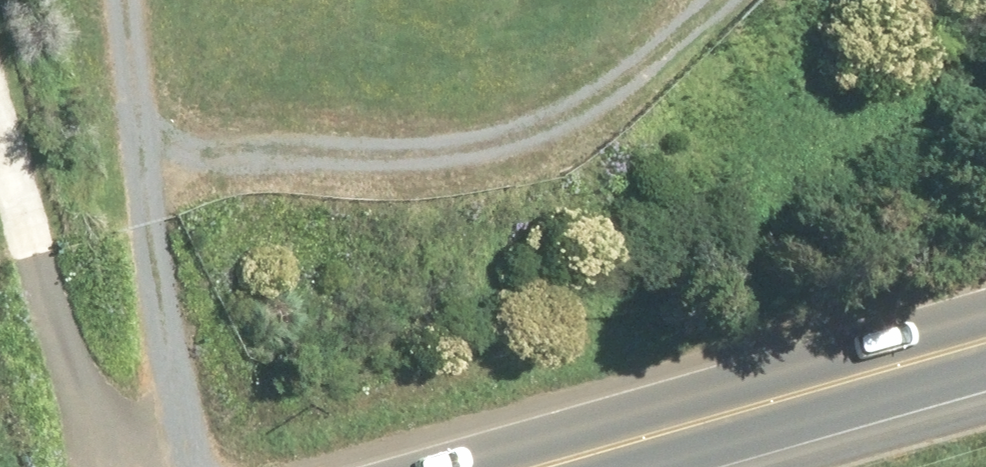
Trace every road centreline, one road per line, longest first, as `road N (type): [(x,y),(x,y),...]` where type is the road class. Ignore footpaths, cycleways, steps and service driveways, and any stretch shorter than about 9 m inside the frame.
road 1 (track): [(29,240),(188,165),(360,169),(616,78),(713,0)]
road 2 (primary): [(573,466),(985,349)]
road 3 (track): [(0,140),(96,466)]

